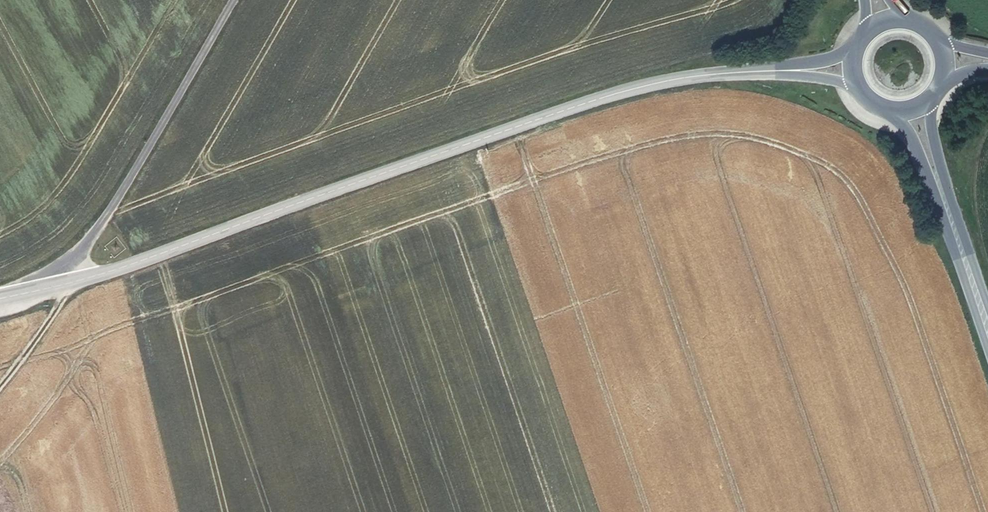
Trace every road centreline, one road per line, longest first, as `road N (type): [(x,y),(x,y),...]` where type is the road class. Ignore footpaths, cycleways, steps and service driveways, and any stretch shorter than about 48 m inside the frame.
road 1 (tertiary): [(65,283),(518,123),(699,75)]
road 2 (tertiary): [(231,0),(108,212),(66,266),(65,283)]
road 3 (tertiary): [(699,75),(790,75),(857,85)]
road 4 (tertiary): [(854,49),(807,63),(699,75)]
road 5 (primary): [(887,108),(913,141),(951,221)]
road 6 (primary): [(951,221),(926,98)]

